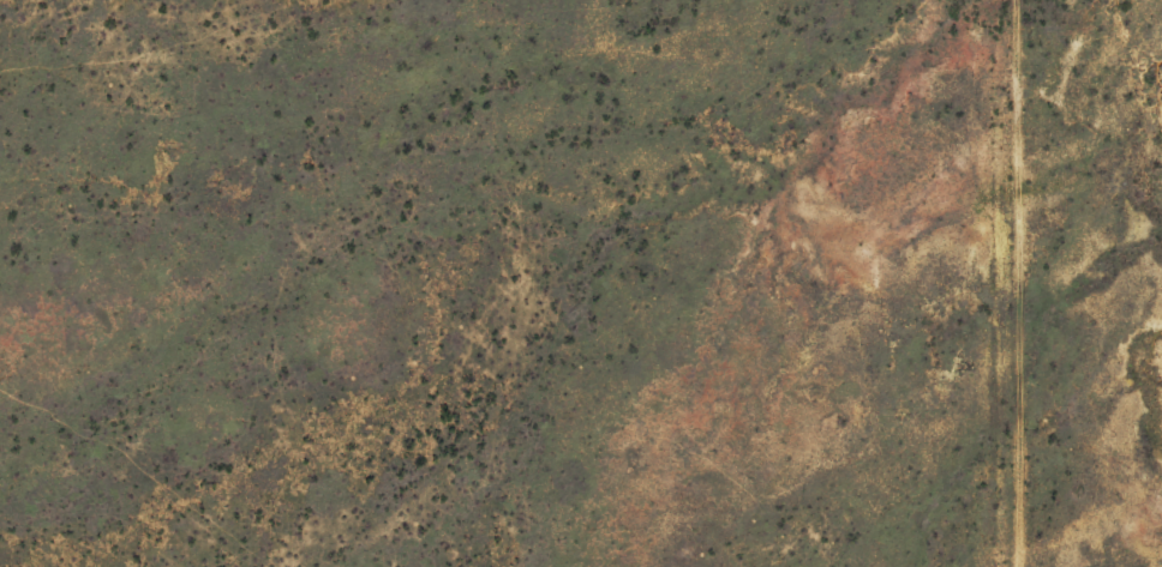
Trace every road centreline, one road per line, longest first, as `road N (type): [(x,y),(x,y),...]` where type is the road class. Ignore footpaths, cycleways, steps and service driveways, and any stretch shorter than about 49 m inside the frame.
road 1 (residential): [(974,566),(975,0)]

